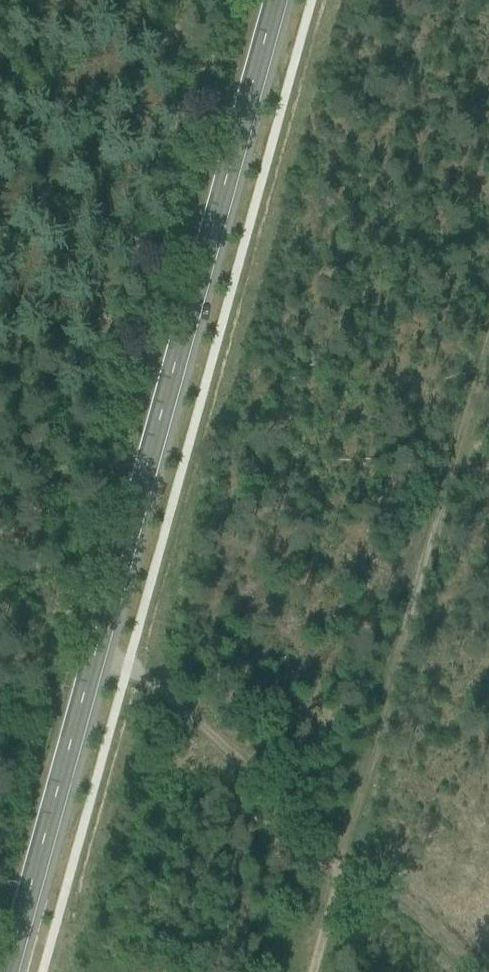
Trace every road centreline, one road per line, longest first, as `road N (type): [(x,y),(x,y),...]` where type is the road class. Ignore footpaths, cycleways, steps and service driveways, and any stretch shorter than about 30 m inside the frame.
road 1 (primary): [(8,971),(277,0)]
road 2 (track): [(488,303),(346,860)]
road 3 (track): [(346,860),(128,667),(93,664)]
road 4 (track): [(346,860),(470,971)]

